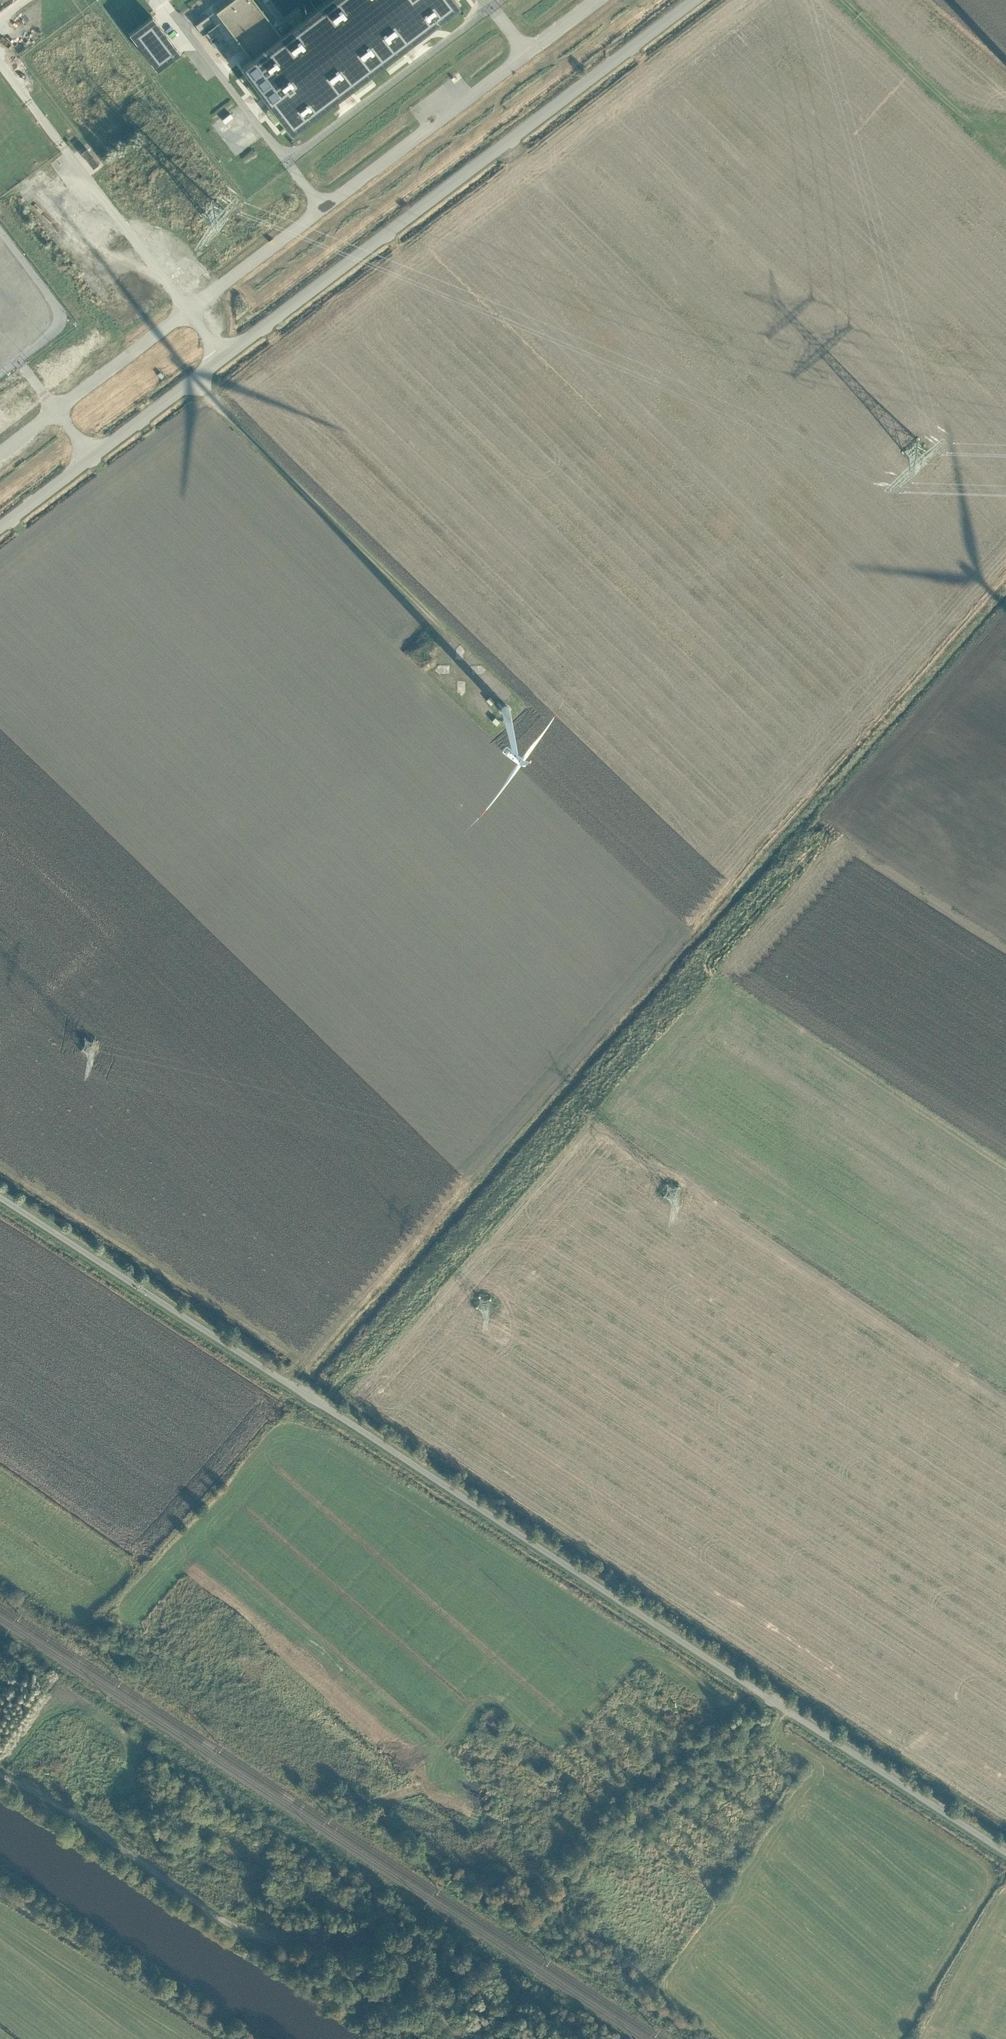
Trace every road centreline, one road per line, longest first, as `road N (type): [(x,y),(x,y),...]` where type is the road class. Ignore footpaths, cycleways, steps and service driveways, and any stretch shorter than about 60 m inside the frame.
road 1 (unclassified): [(1005,1853),(0,1195)]
road 2 (unclassified): [(0,529),(687,0)]
road 3 (track): [(459,2038),(389,1943),(246,1934),(0,1773)]
road 4 (track): [(443,626),(196,380)]
road 5 (track): [(838,0),(1005,151)]

